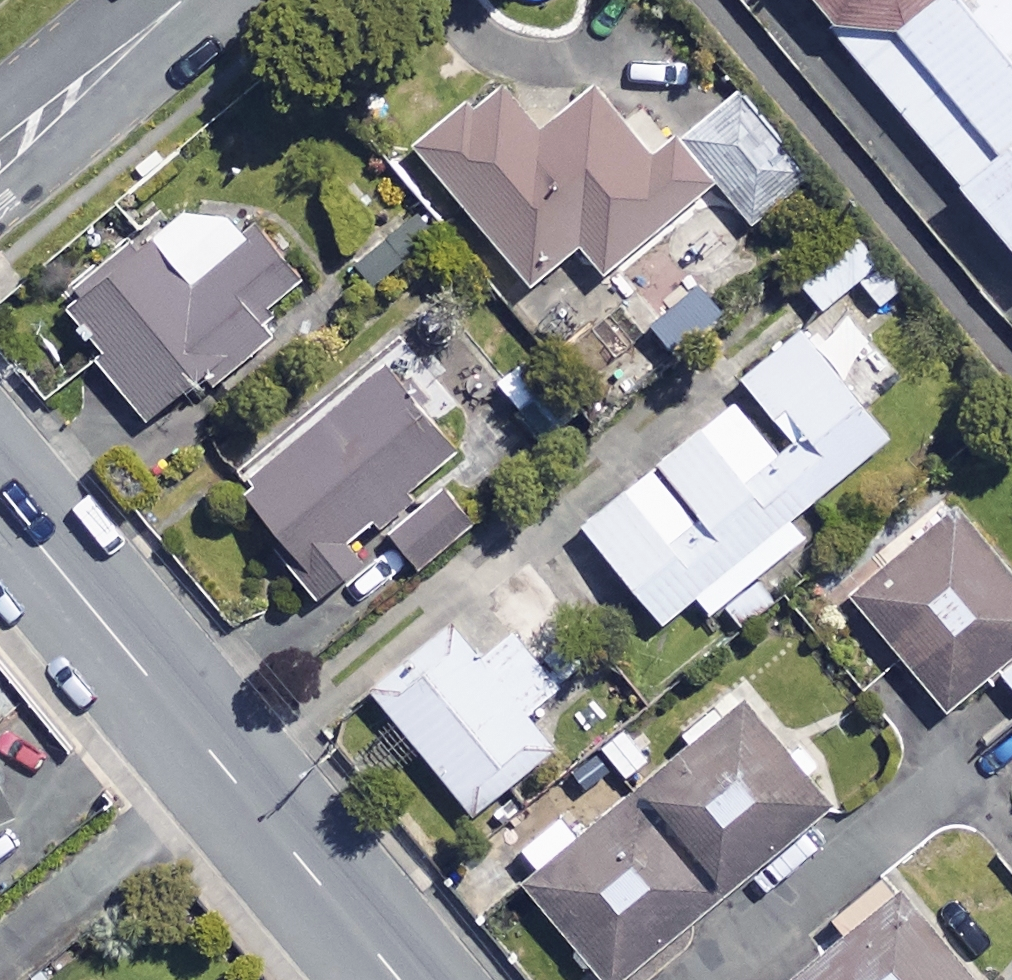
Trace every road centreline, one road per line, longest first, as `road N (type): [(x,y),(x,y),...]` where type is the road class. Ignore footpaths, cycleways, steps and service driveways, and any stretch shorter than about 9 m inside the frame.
road 1 (tertiary): [(0,497),(400,979)]
road 2 (residential): [(0,156),(188,0)]

